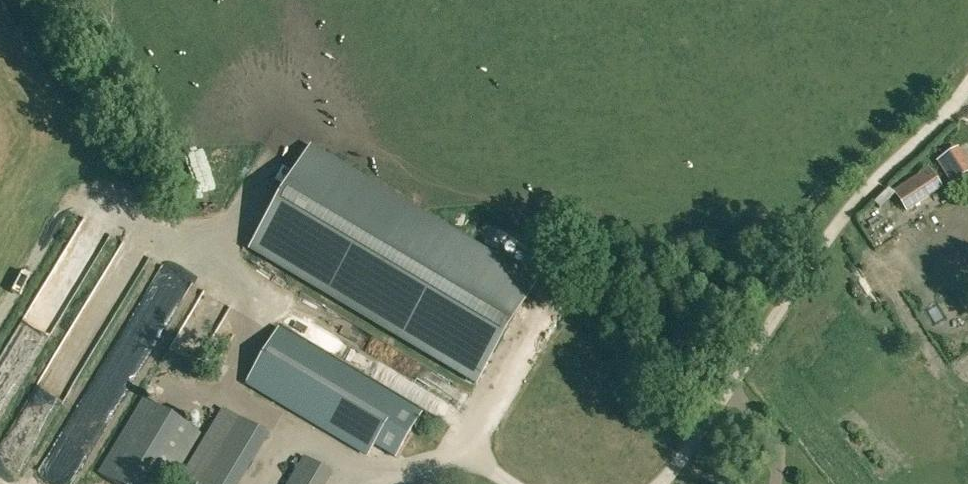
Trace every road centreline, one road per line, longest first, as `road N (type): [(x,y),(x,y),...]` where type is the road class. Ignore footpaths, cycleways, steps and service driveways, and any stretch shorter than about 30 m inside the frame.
road 1 (track): [(140,226),(132,197),(11,0)]
road 2 (track): [(140,226),(99,195),(60,210),(0,315)]

